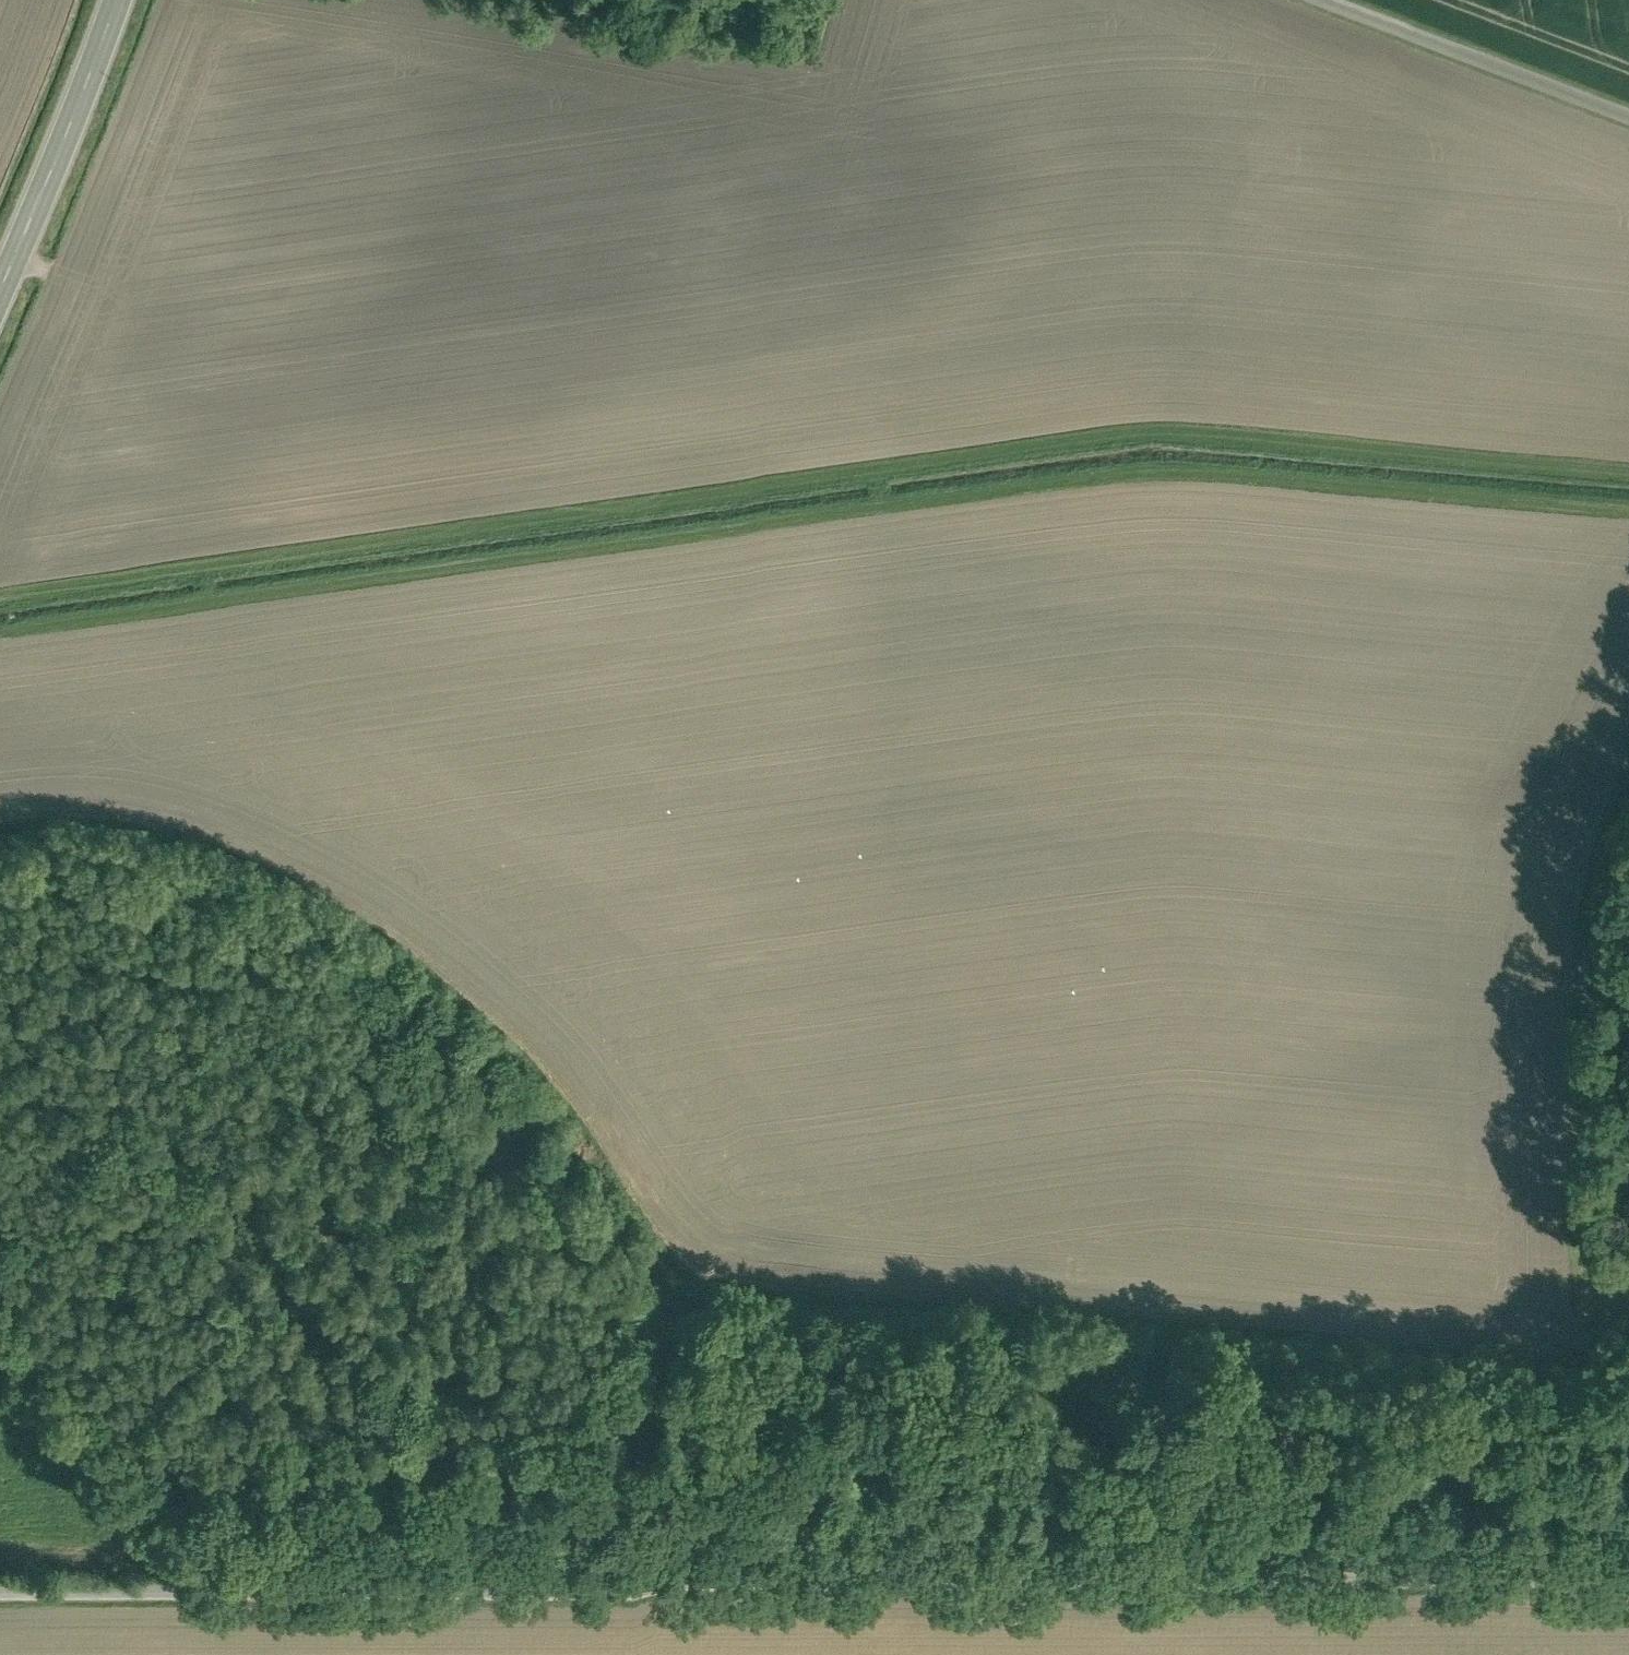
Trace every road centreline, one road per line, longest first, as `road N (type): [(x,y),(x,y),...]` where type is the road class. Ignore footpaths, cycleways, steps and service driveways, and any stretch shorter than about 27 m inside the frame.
road 1 (unclassified): [(0,1586),(807,1589),(1628,1580)]
road 2 (secondary): [(0,286),(115,0)]

